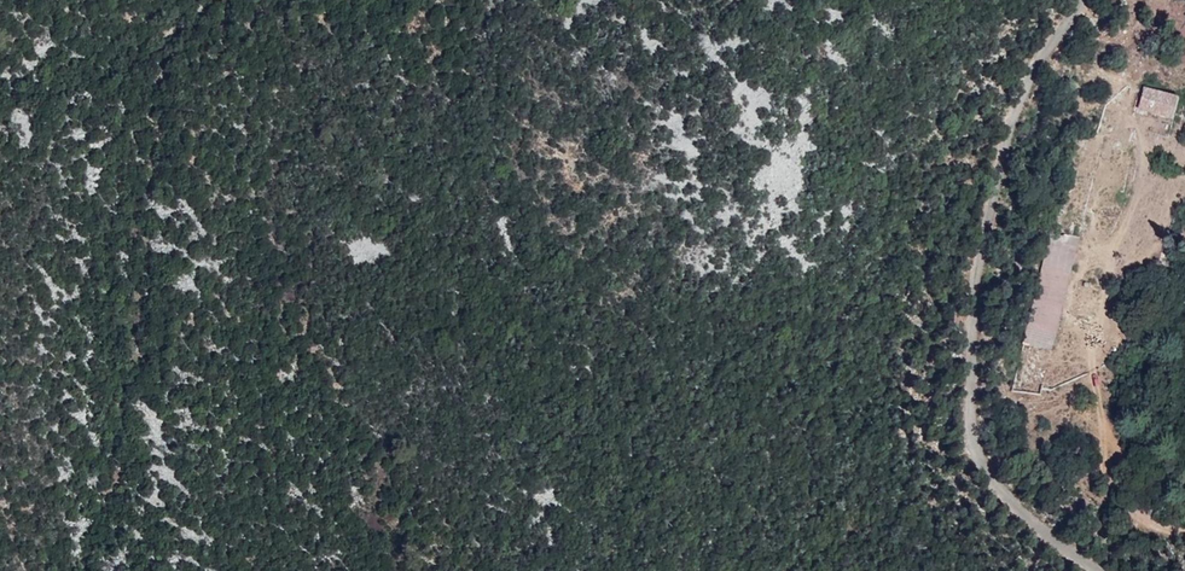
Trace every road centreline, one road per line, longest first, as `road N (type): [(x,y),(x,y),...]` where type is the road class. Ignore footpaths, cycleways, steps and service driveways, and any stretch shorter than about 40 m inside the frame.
road 1 (unclassified): [(1081,0),(1026,90),(998,160),(981,244),(974,371),(977,454),(997,488),(1102,570)]

